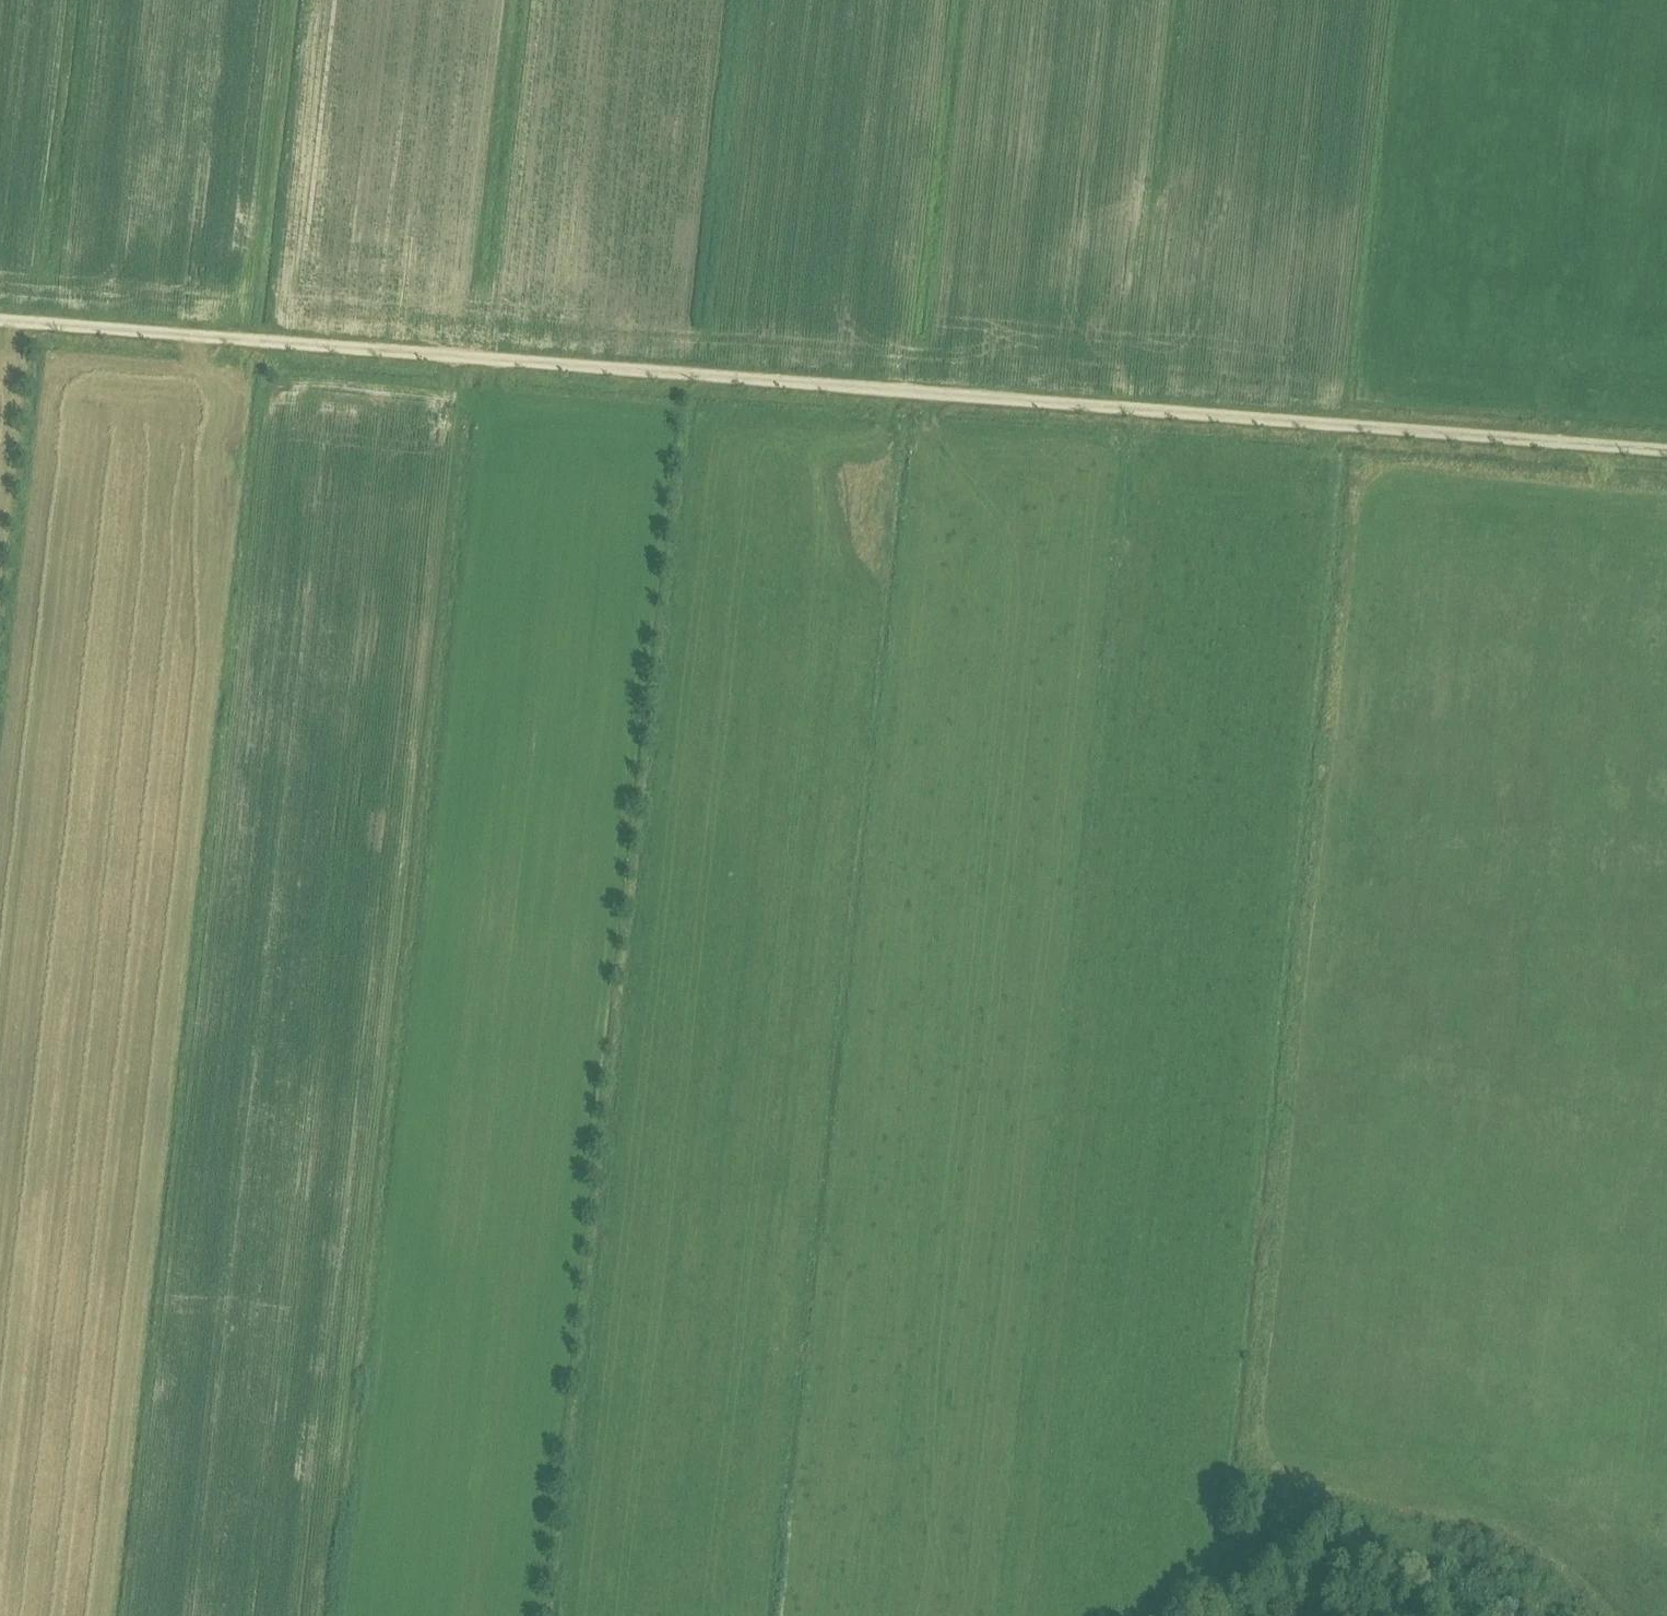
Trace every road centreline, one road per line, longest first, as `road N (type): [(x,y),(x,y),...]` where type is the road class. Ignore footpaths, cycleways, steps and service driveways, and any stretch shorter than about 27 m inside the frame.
road 1 (track): [(247,340),(1666,451)]
road 2 (track): [(0,320),(247,340)]

